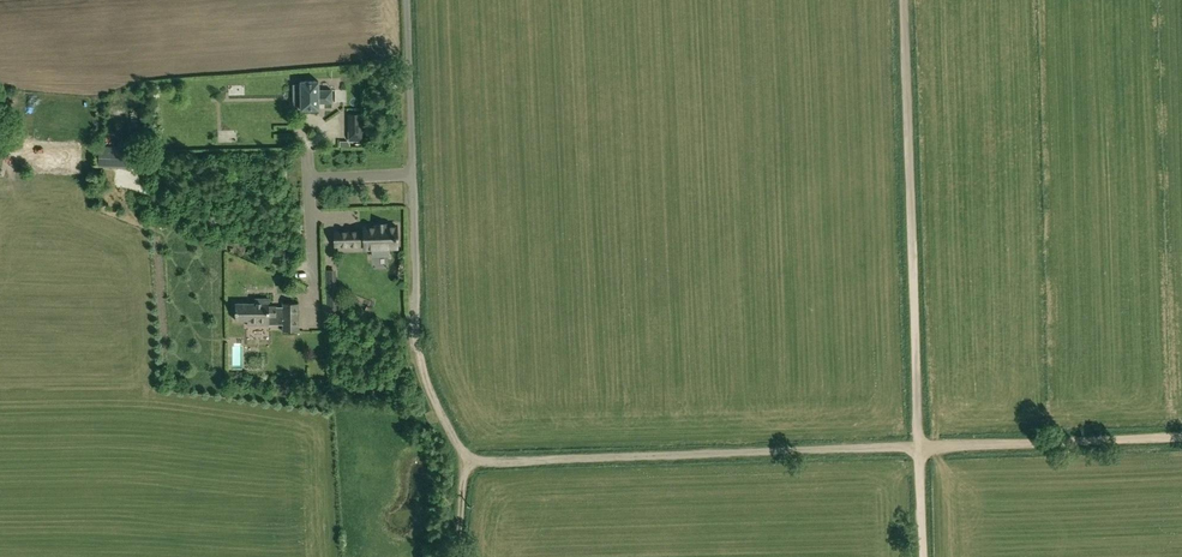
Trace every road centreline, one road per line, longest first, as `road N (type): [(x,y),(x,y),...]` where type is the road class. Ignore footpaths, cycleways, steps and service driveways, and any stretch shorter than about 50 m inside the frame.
road 1 (track): [(464,466),(919,447)]
road 2 (track): [(919,447),(902,0)]
road 3 (unclassified): [(416,340),(407,0)]
road 4 (track): [(919,447),(1181,439)]
road 5 (track): [(416,340),(464,466)]

